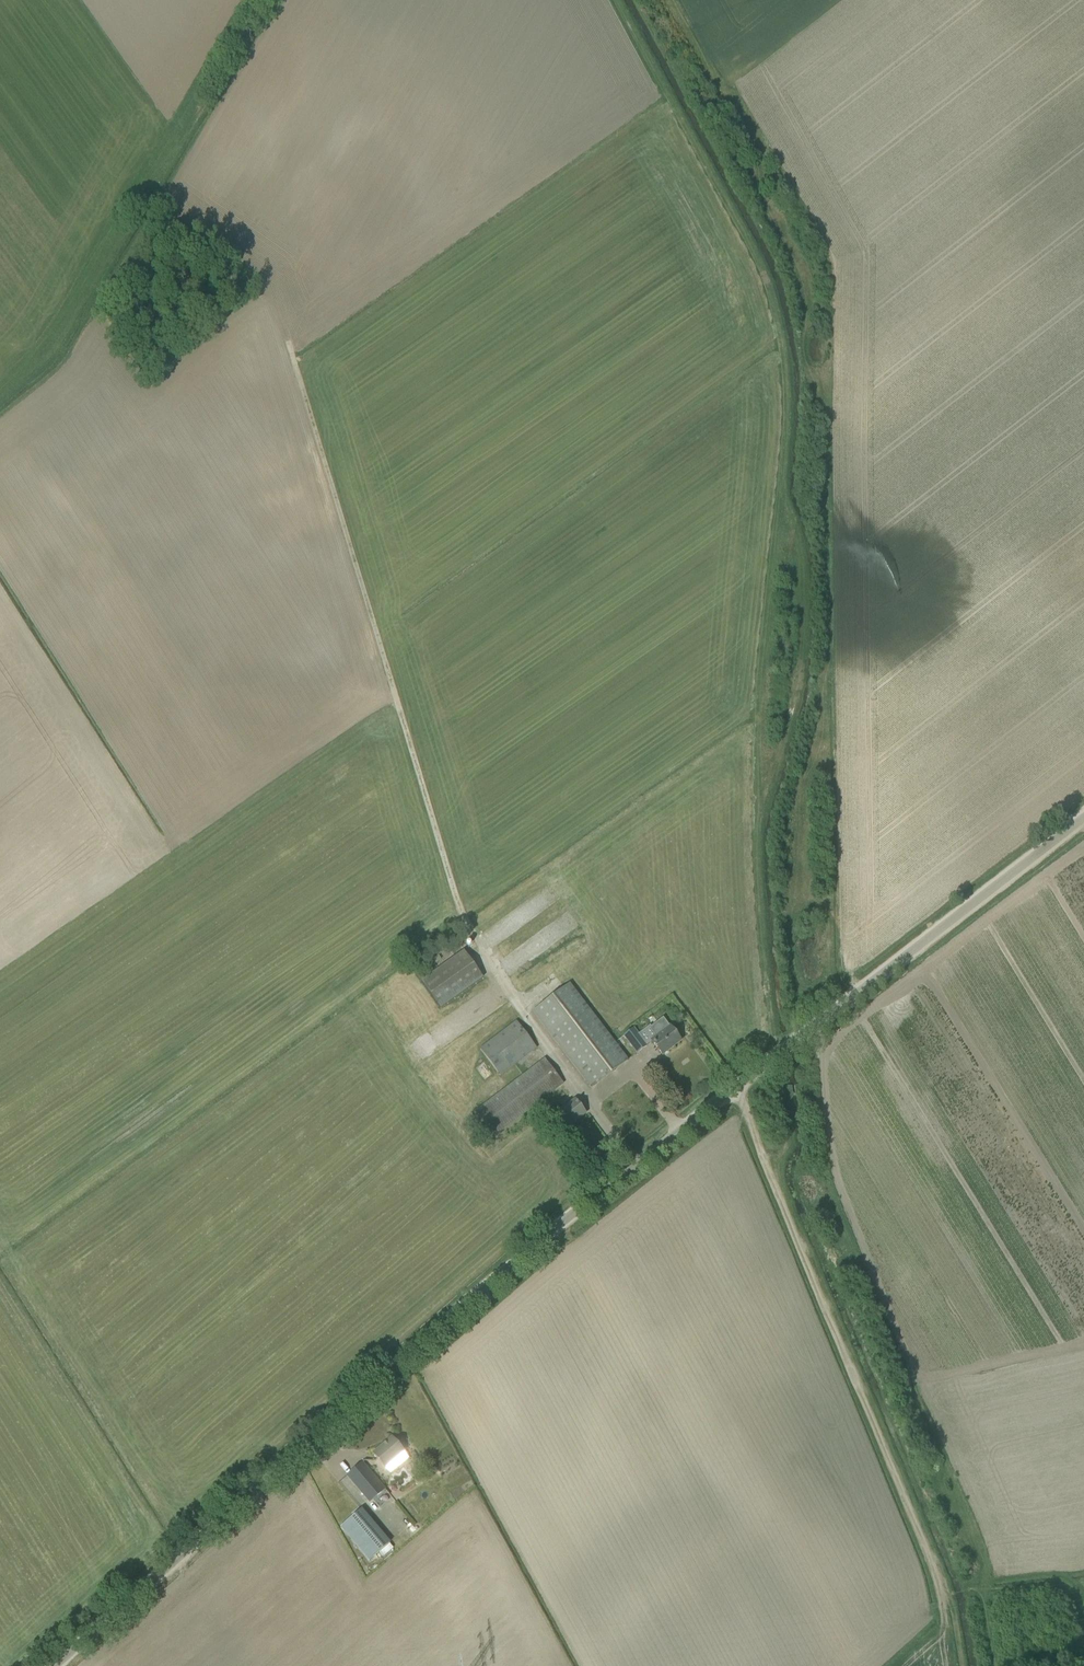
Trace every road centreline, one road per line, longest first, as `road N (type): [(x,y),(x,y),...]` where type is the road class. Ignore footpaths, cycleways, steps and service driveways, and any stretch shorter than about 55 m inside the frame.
road 1 (unclassified): [(56,1665),(628,1170),(1083,816)]

